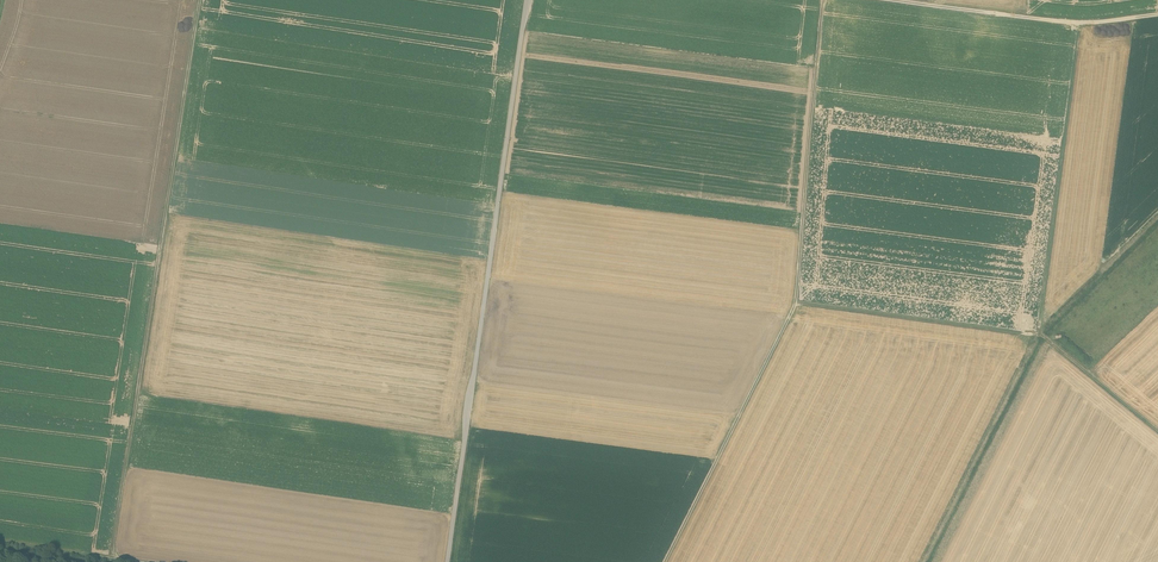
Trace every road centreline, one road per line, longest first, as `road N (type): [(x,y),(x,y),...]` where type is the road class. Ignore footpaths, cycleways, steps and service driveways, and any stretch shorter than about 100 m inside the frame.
road 1 (track): [(202,0),(116,555),(0,540)]
road 2 (track): [(823,0),(798,302),(665,561)]
road 3 (track): [(529,0),(447,561)]
road 4 (track): [(798,302),(1047,337),(1157,427)]
road 5 (track): [(1079,25),(1036,333)]
road 6 (track): [(1157,18),(1079,25),(892,0)]

